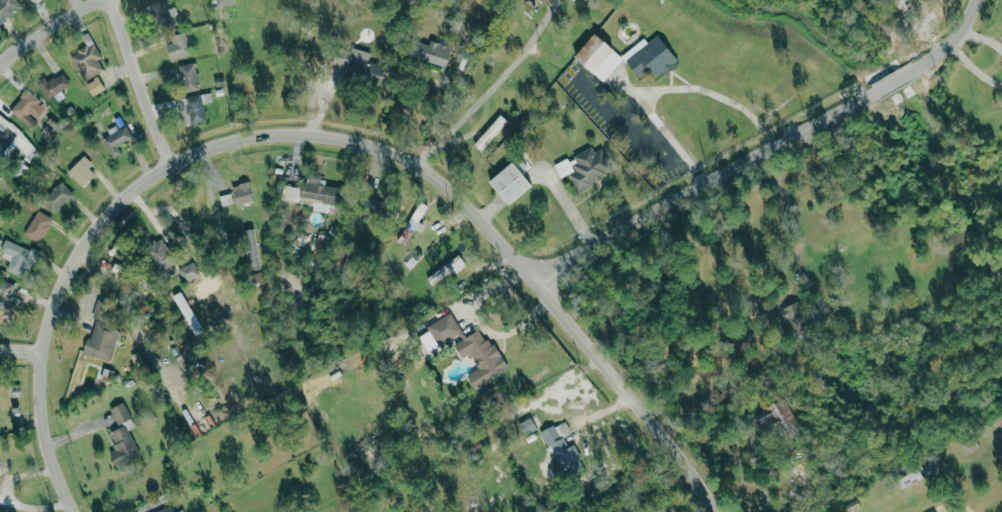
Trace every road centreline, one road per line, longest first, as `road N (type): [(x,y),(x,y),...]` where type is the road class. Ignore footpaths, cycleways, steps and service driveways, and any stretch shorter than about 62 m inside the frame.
road 1 (residential): [(724,511),(577,323),(455,194),(393,153),(296,132),(237,138),(175,161),(134,190),(90,239),(53,318),(44,385),(56,460),(79,511)]
road 2 (residential): [(534,279),(919,67),(947,48),(977,0)]
road 3 (residential): [(175,161),(115,0)]
road 4 (residential): [(0,70),(103,0)]

